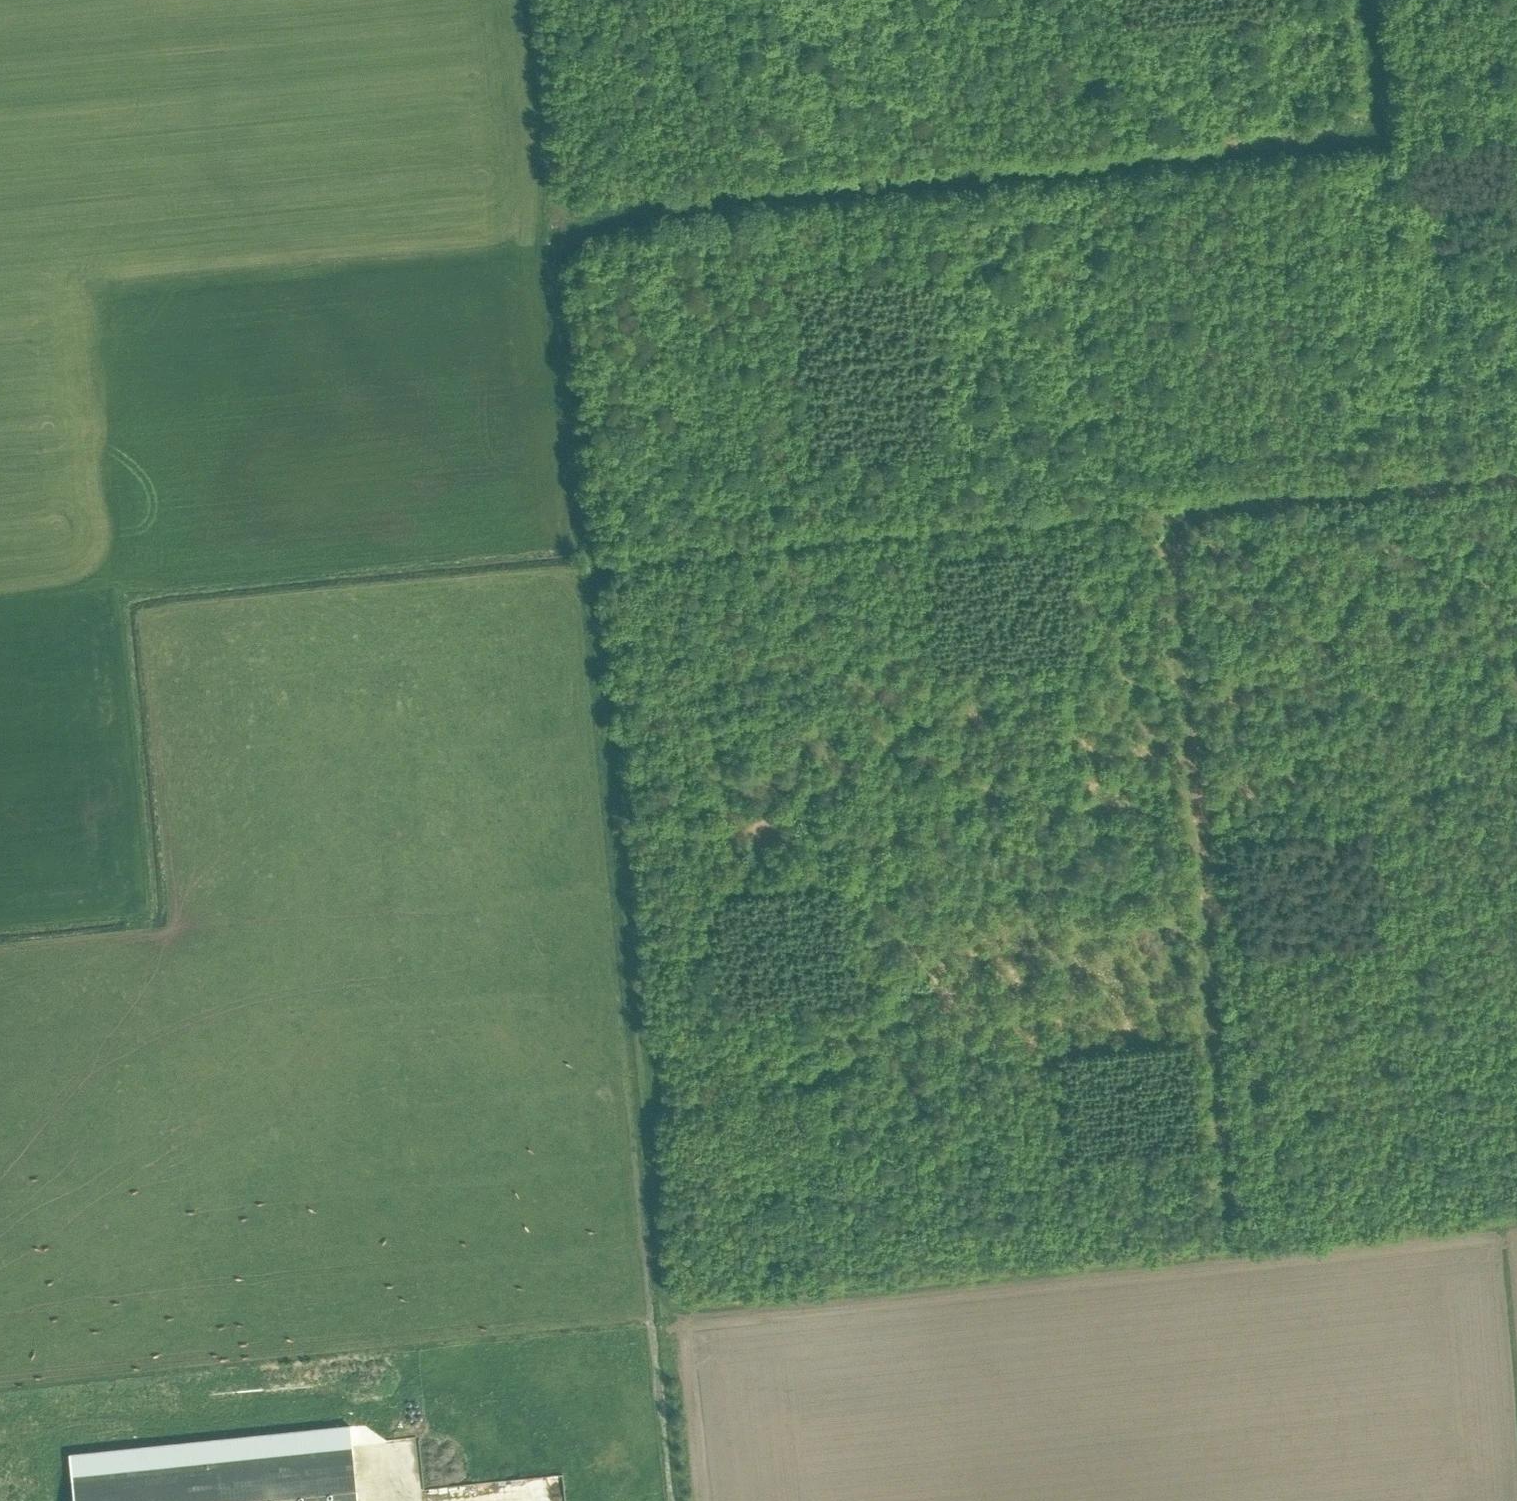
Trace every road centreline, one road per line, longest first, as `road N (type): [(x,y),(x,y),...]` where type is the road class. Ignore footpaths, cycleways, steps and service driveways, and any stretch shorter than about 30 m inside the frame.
road 1 (track): [(1504,1228),(1516,1386)]

